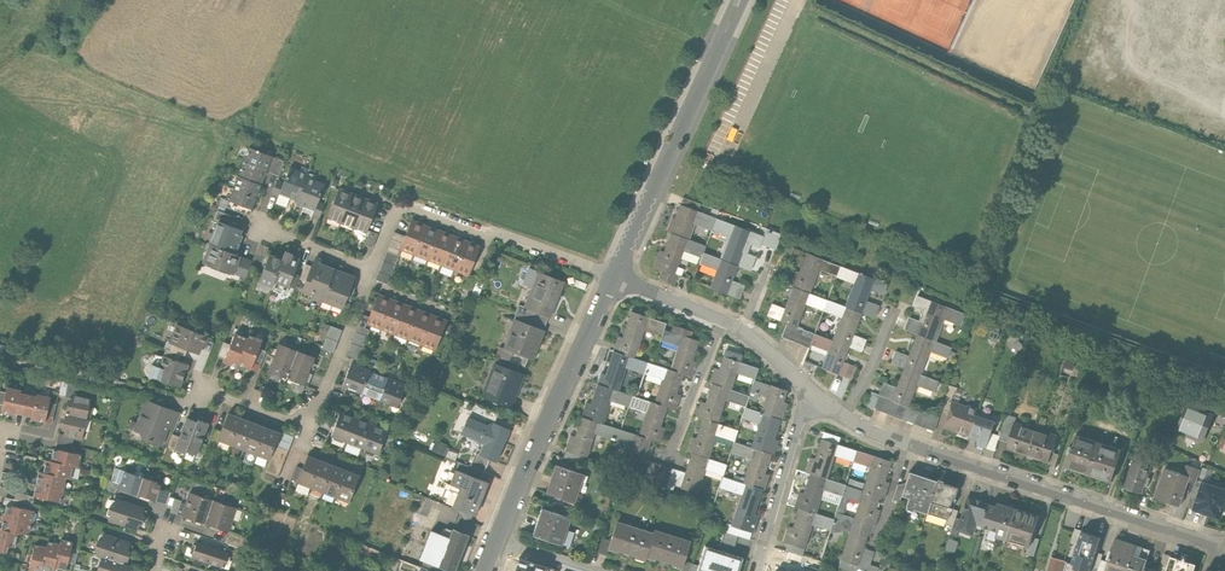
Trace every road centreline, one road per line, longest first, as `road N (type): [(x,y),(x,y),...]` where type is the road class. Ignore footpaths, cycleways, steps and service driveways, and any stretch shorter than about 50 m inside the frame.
road 1 (residential): [(613,278),(399,202),(307,427)]
road 2 (residential): [(1224,547),(878,434),(808,393)]
road 3 (tertiary): [(613,278),(739,0)]
road 4 (tertiary): [(495,538),(613,278)]
road 5 (residential): [(808,393),(742,331),(613,278)]
road 6 (residential): [(757,570),(808,393)]
road 7 (residential): [(307,427),(207,391),(183,401)]

